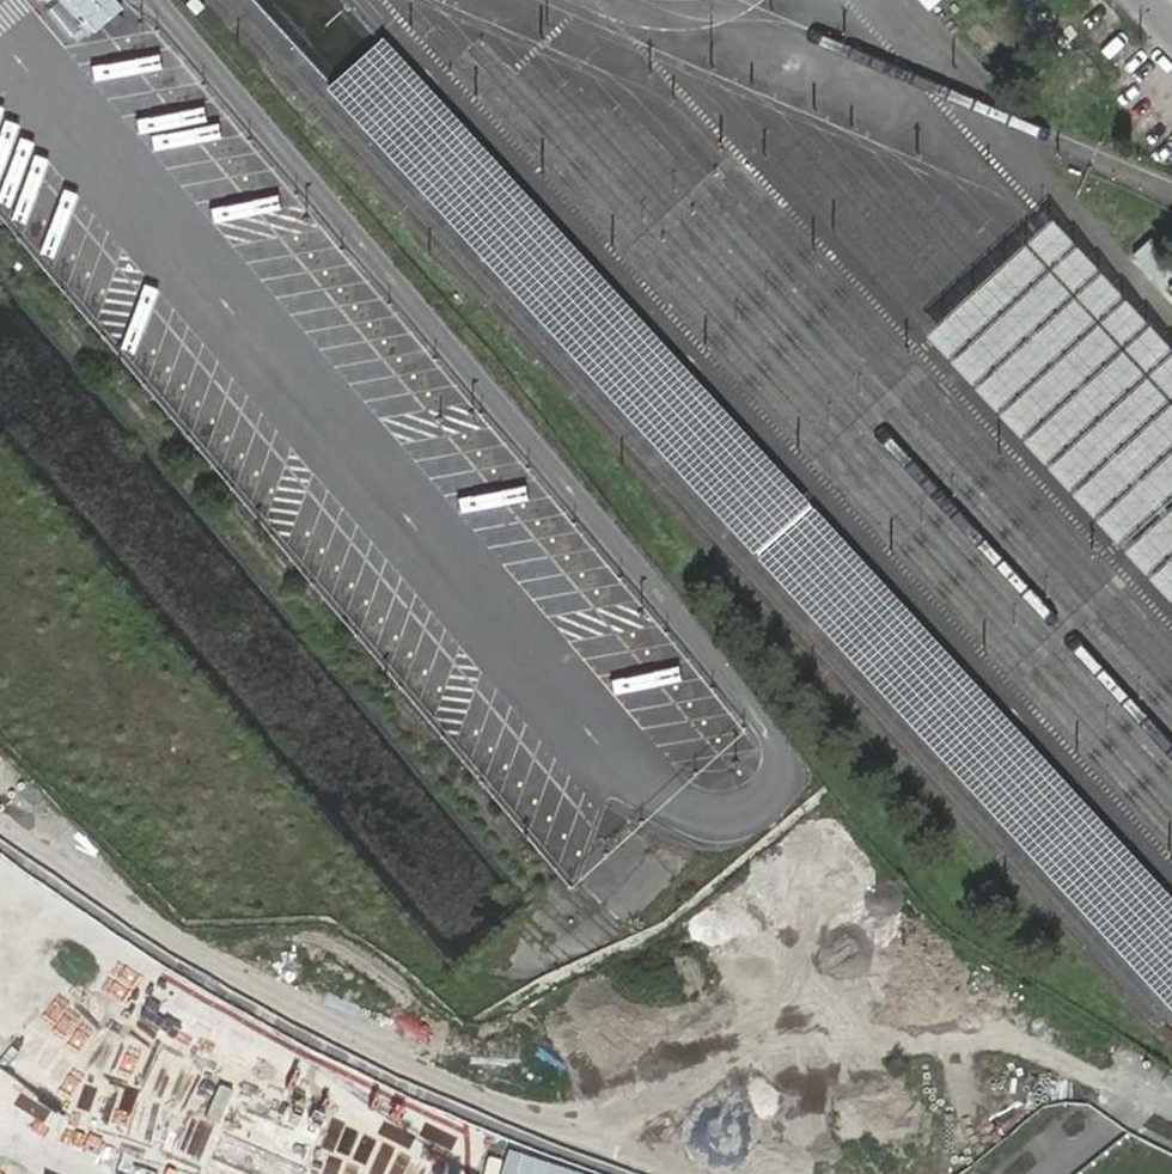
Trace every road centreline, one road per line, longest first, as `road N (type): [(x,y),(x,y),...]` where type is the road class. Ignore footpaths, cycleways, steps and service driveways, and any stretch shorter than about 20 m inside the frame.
road 1 (unknown): [(659,1173),(469,1105),(220,977),(105,904),(0,817)]
road 2 (unknown): [(1032,1173),(1136,1089)]
road 3 (unknown): [(114,1173),(0,1130)]

